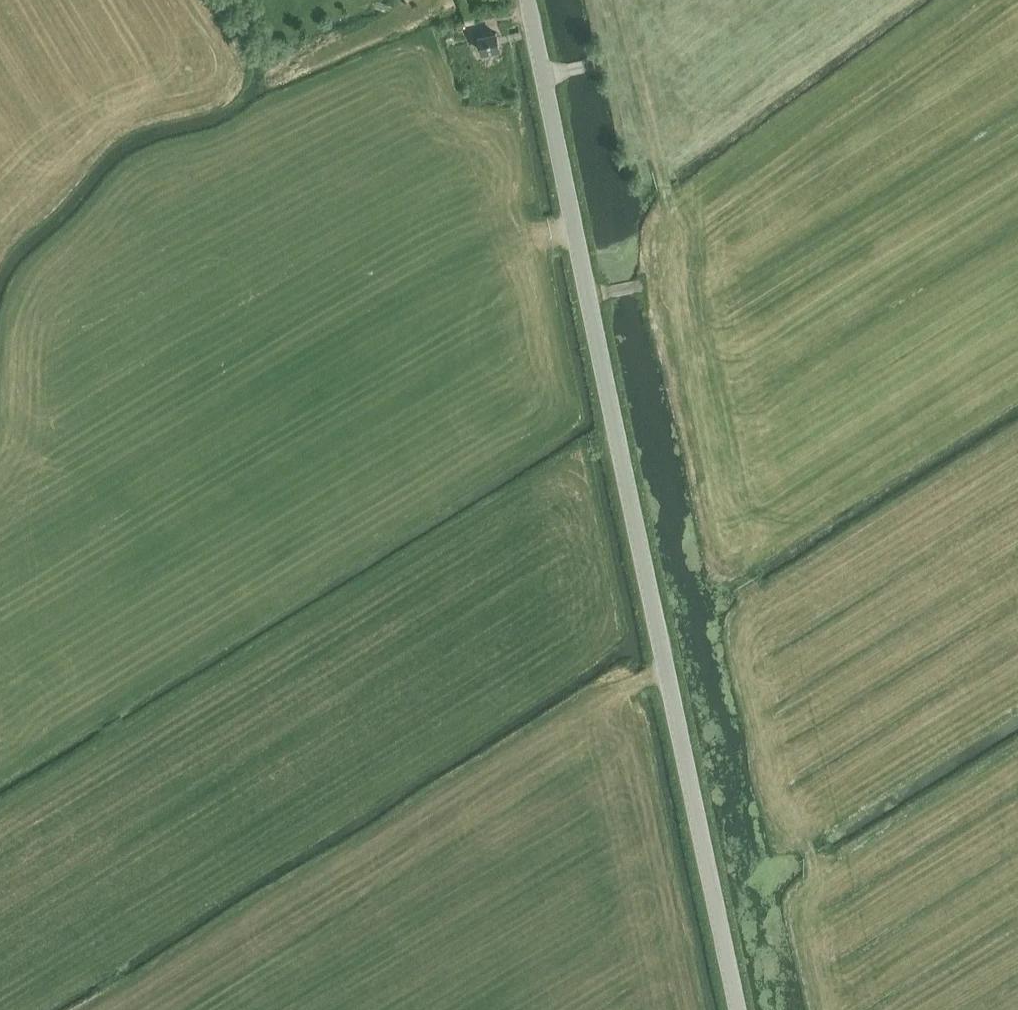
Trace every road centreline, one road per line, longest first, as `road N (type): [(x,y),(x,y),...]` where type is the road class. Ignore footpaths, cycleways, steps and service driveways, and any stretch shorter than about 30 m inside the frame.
road 1 (unclassified): [(737,1009),(528,0)]

